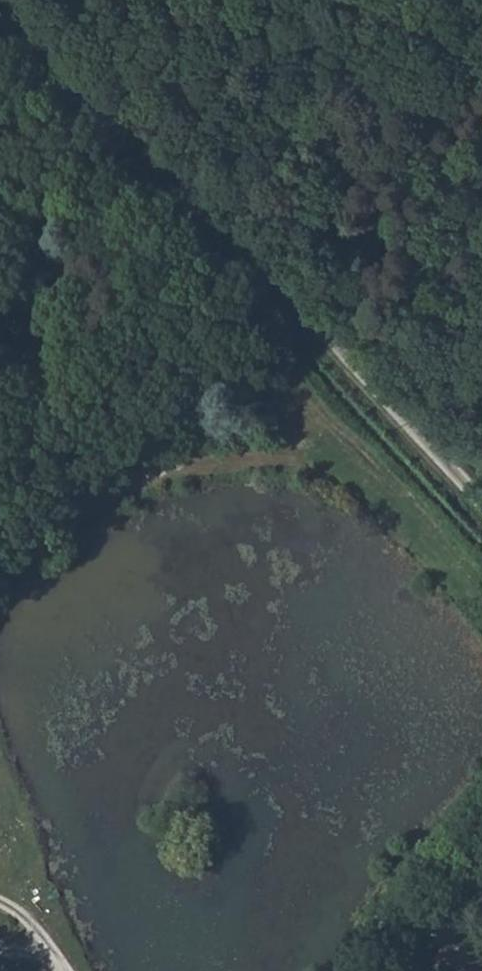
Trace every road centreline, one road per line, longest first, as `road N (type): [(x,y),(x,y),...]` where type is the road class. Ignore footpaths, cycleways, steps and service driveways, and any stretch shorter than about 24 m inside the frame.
road 1 (unclassified): [(481,502),(4,0)]
road 2 (track): [(471,606),(347,484),(270,455),(145,474),(60,526),(0,584)]
road 3 (track): [(355,970),(368,935),(481,810)]

